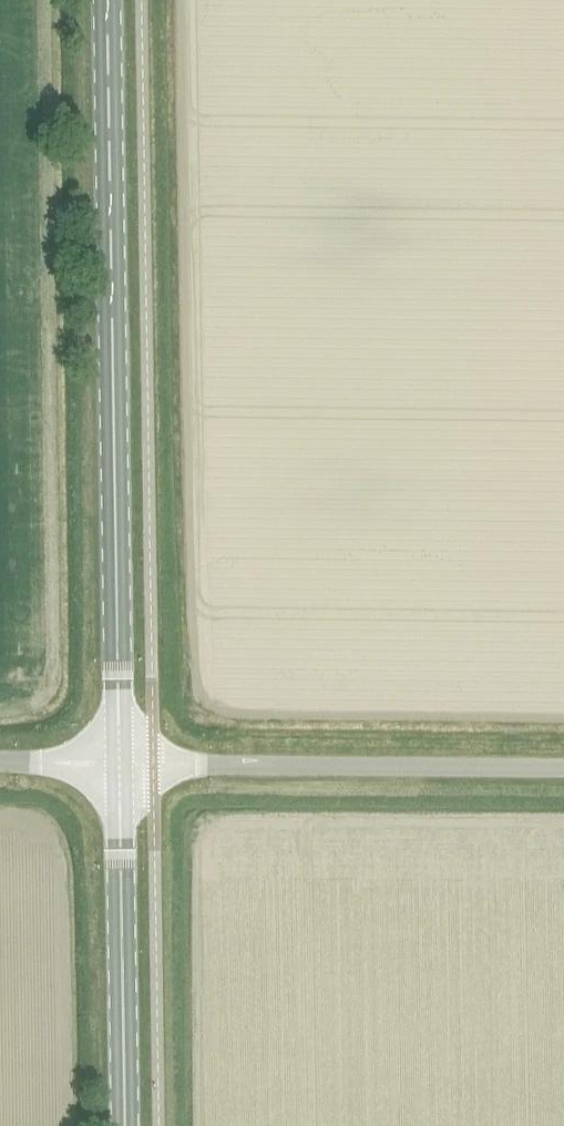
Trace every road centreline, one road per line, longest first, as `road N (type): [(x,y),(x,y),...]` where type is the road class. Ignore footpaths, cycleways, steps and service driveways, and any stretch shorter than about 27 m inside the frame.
road 1 (secondary): [(119,764),(106,0)]
road 2 (unclassified): [(563,768),(119,764)]
road 3 (secondary): [(125,1125),(119,764)]

